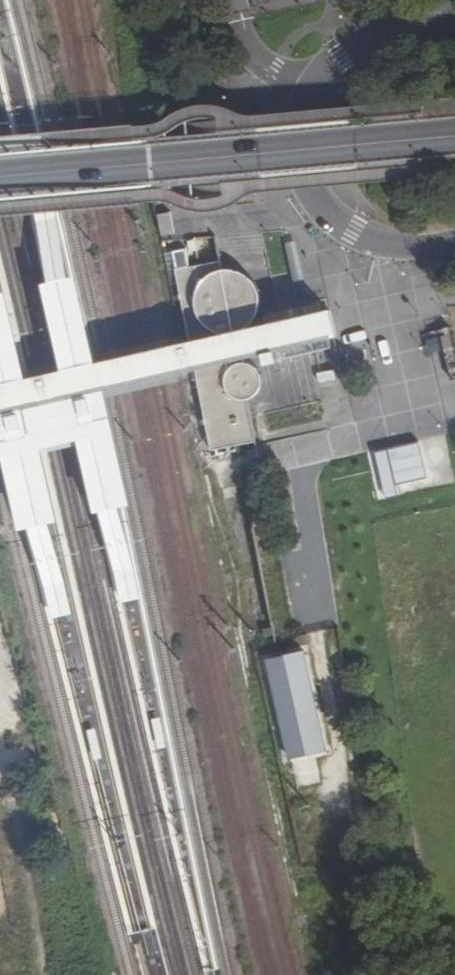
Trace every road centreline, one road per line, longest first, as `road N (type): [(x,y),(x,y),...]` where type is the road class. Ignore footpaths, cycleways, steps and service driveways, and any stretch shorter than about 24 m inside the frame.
road 1 (tertiary): [(454,137),(0,177)]
road 2 (unclassified): [(454,36),(376,41),(339,58),(305,99),(294,137),(299,166),(340,223),(375,240),(454,242)]

